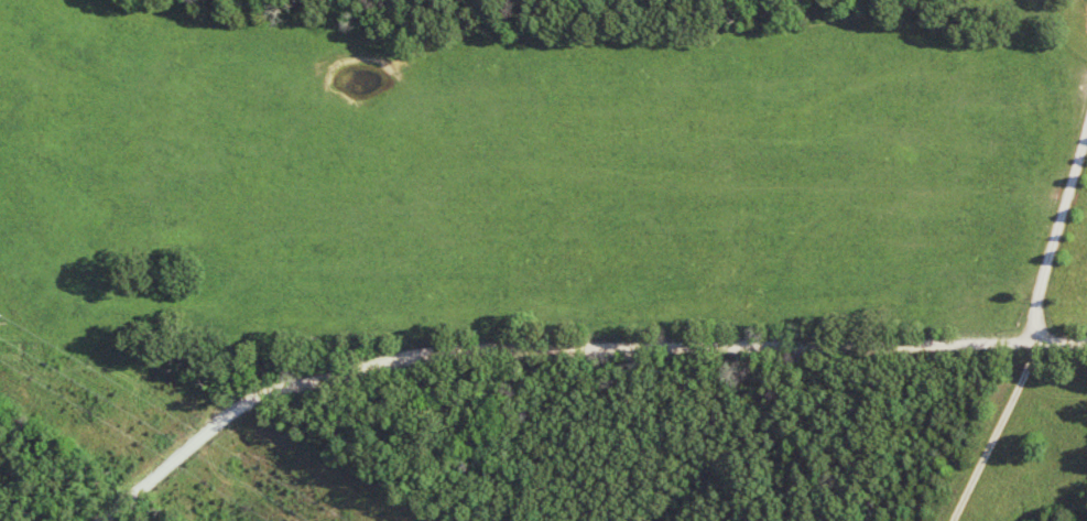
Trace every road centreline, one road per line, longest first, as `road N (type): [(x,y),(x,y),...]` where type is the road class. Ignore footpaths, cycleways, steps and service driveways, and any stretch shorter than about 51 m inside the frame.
road 1 (residential): [(1086,351),(605,354),(436,360),(316,379),(246,403),(108,520)]

